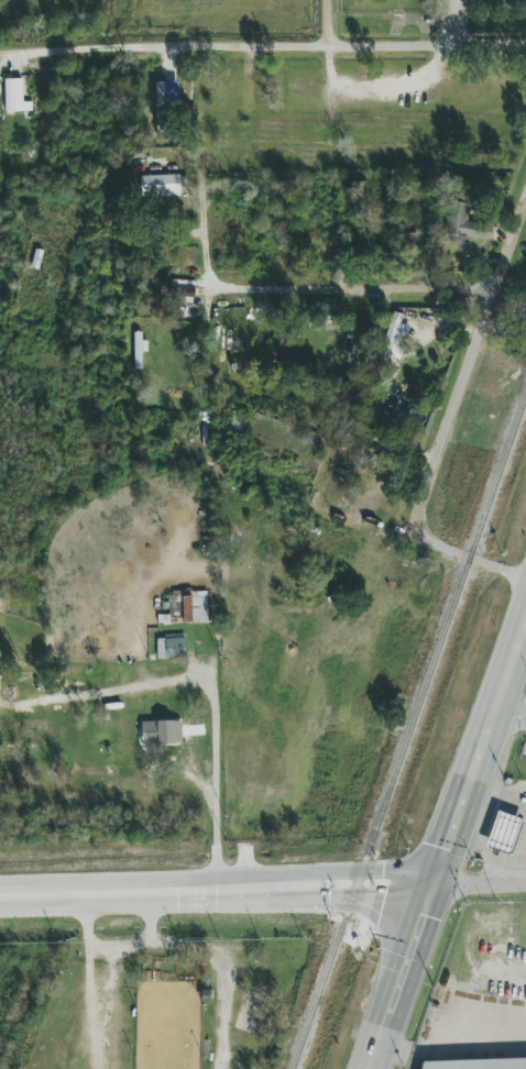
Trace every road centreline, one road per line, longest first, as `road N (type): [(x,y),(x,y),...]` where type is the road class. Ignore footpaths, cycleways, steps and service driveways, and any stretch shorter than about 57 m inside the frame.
road 1 (residential): [(525,45),(0,47)]
road 2 (primary): [(374,1068),(525,620)]
road 3 (tertiary): [(434,889),(0,897)]
road 4 (residential): [(218,289),(501,287)]
road 5 (residential): [(437,539),(426,514),(432,476),(496,300)]

